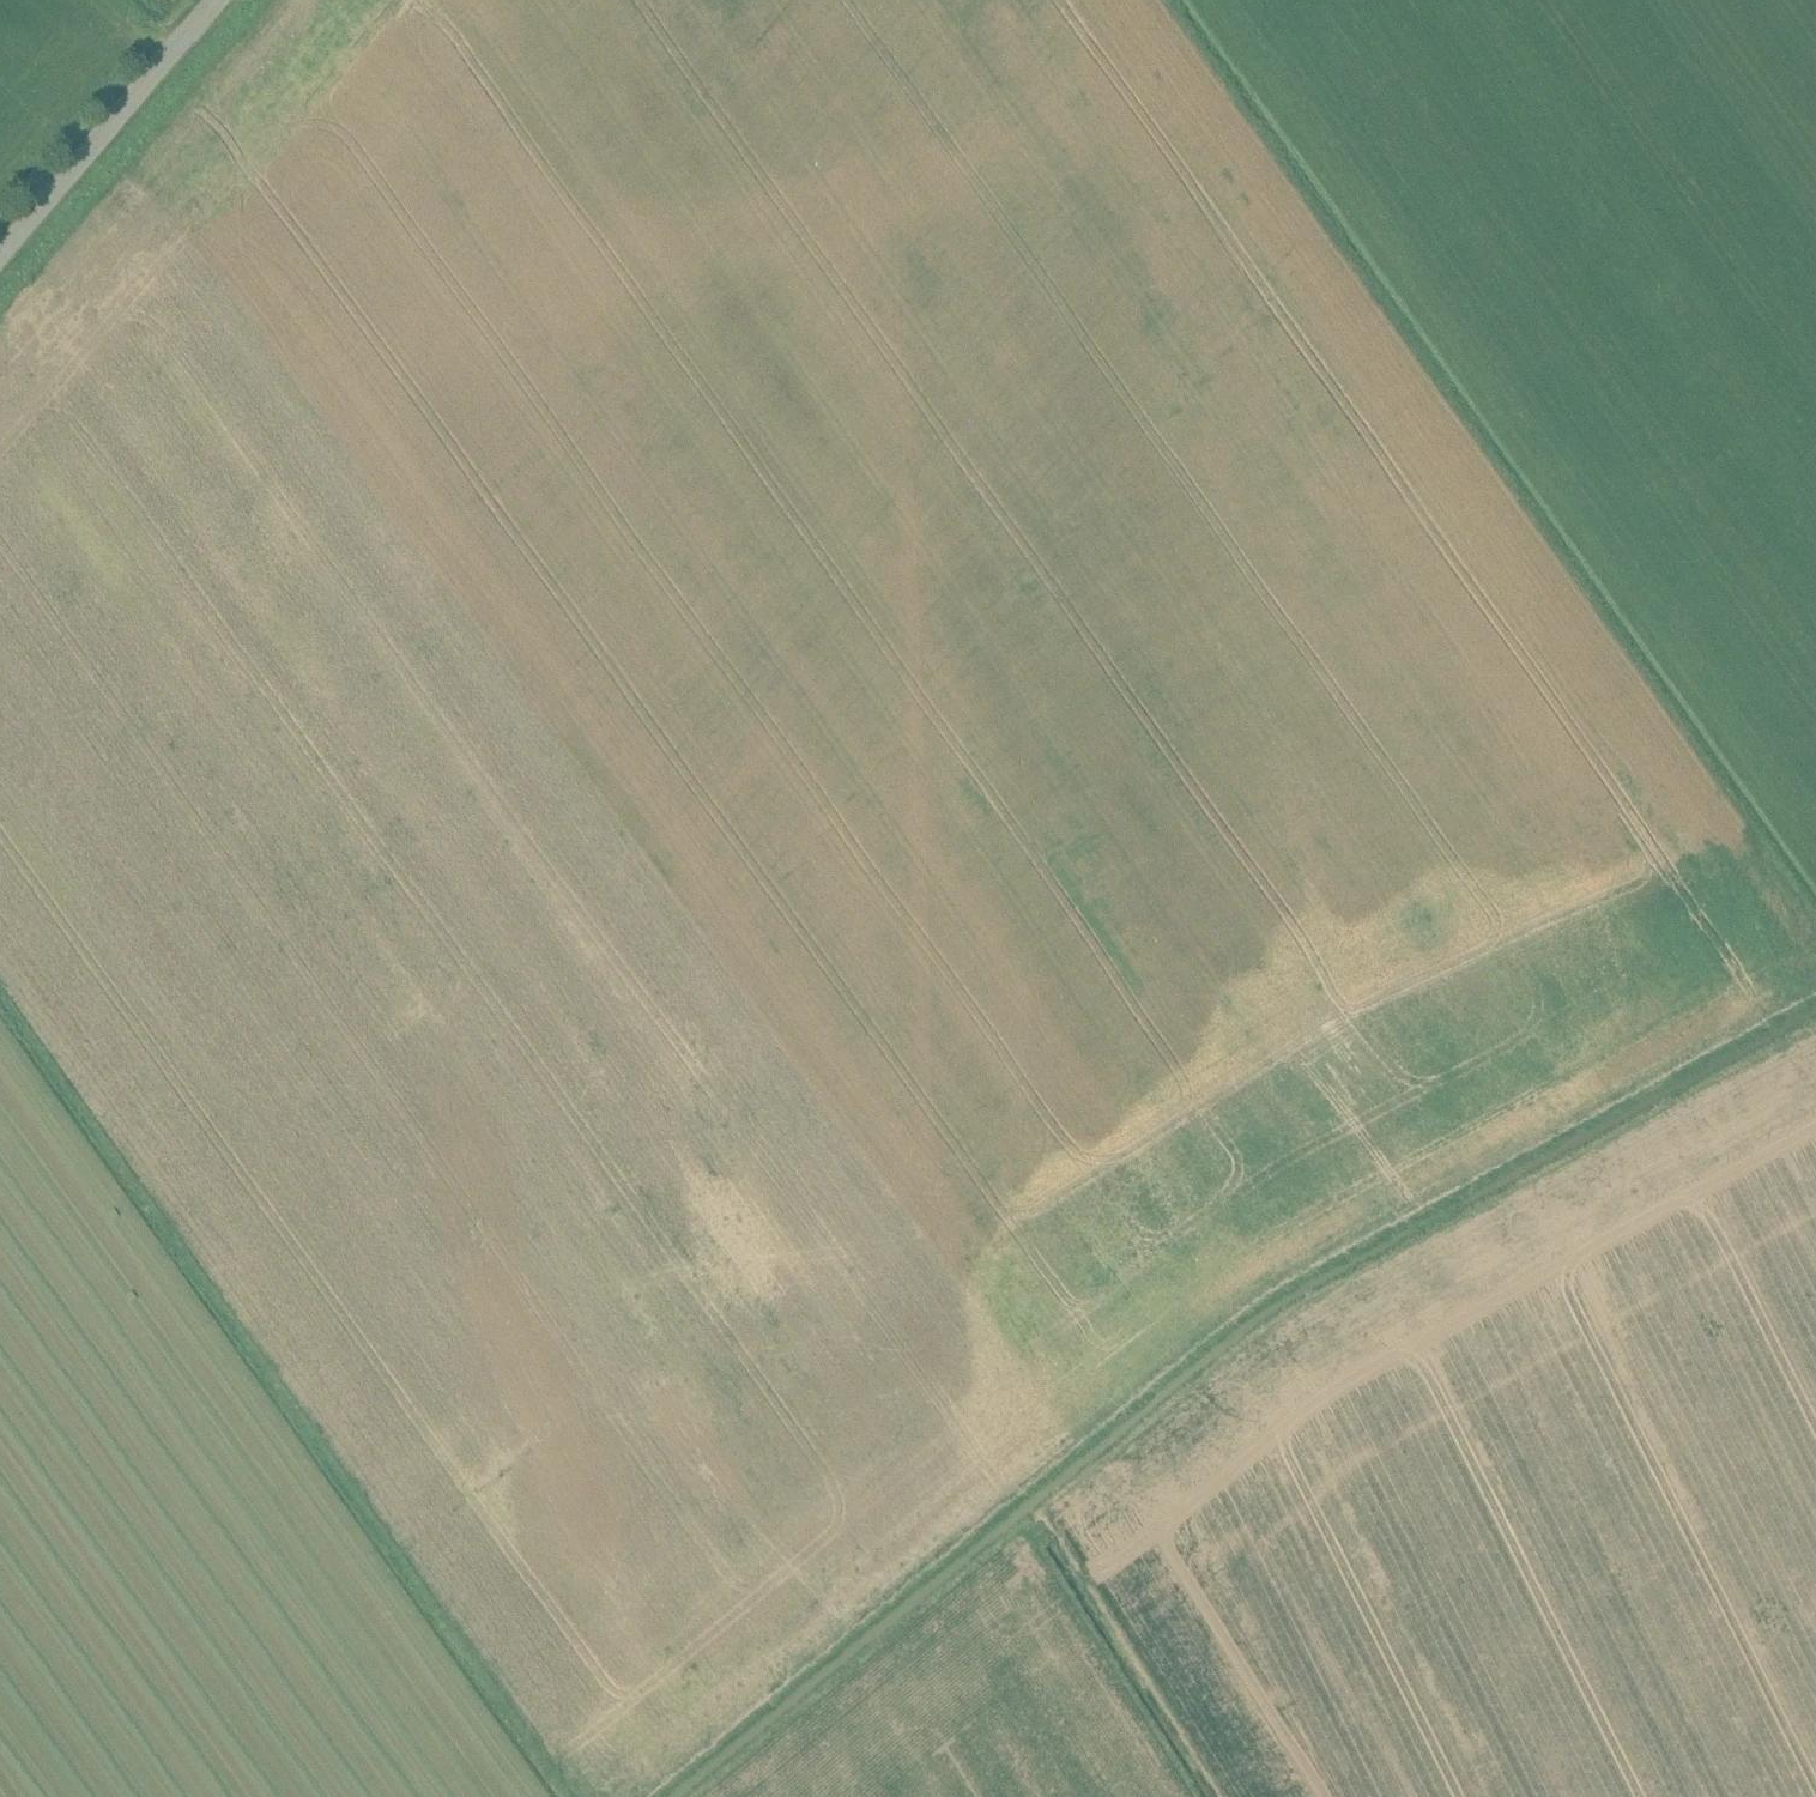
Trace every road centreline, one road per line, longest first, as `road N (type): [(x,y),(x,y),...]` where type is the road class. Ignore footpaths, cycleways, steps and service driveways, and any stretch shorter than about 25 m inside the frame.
road 1 (tertiary): [(0,246),(208,0)]

